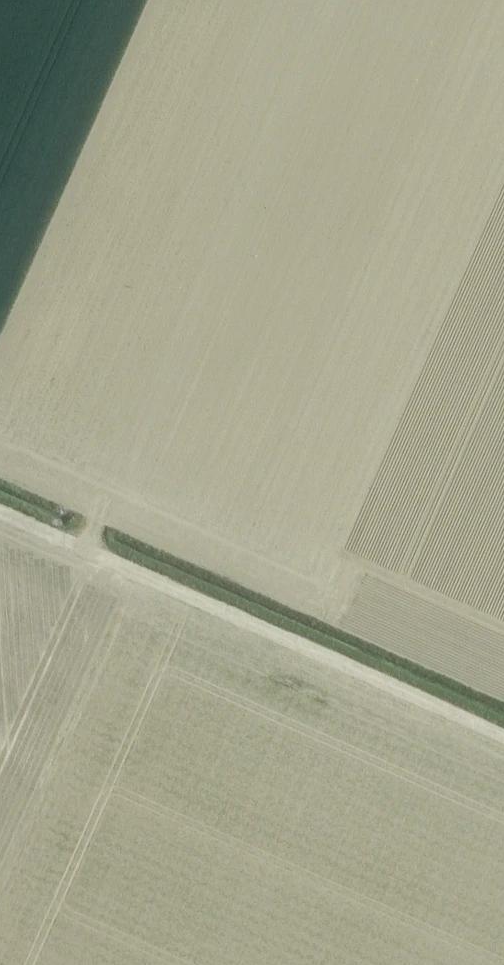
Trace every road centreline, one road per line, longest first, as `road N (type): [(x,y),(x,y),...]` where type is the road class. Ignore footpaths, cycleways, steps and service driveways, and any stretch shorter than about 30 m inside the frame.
road 1 (track): [(503,734),(0,508)]

